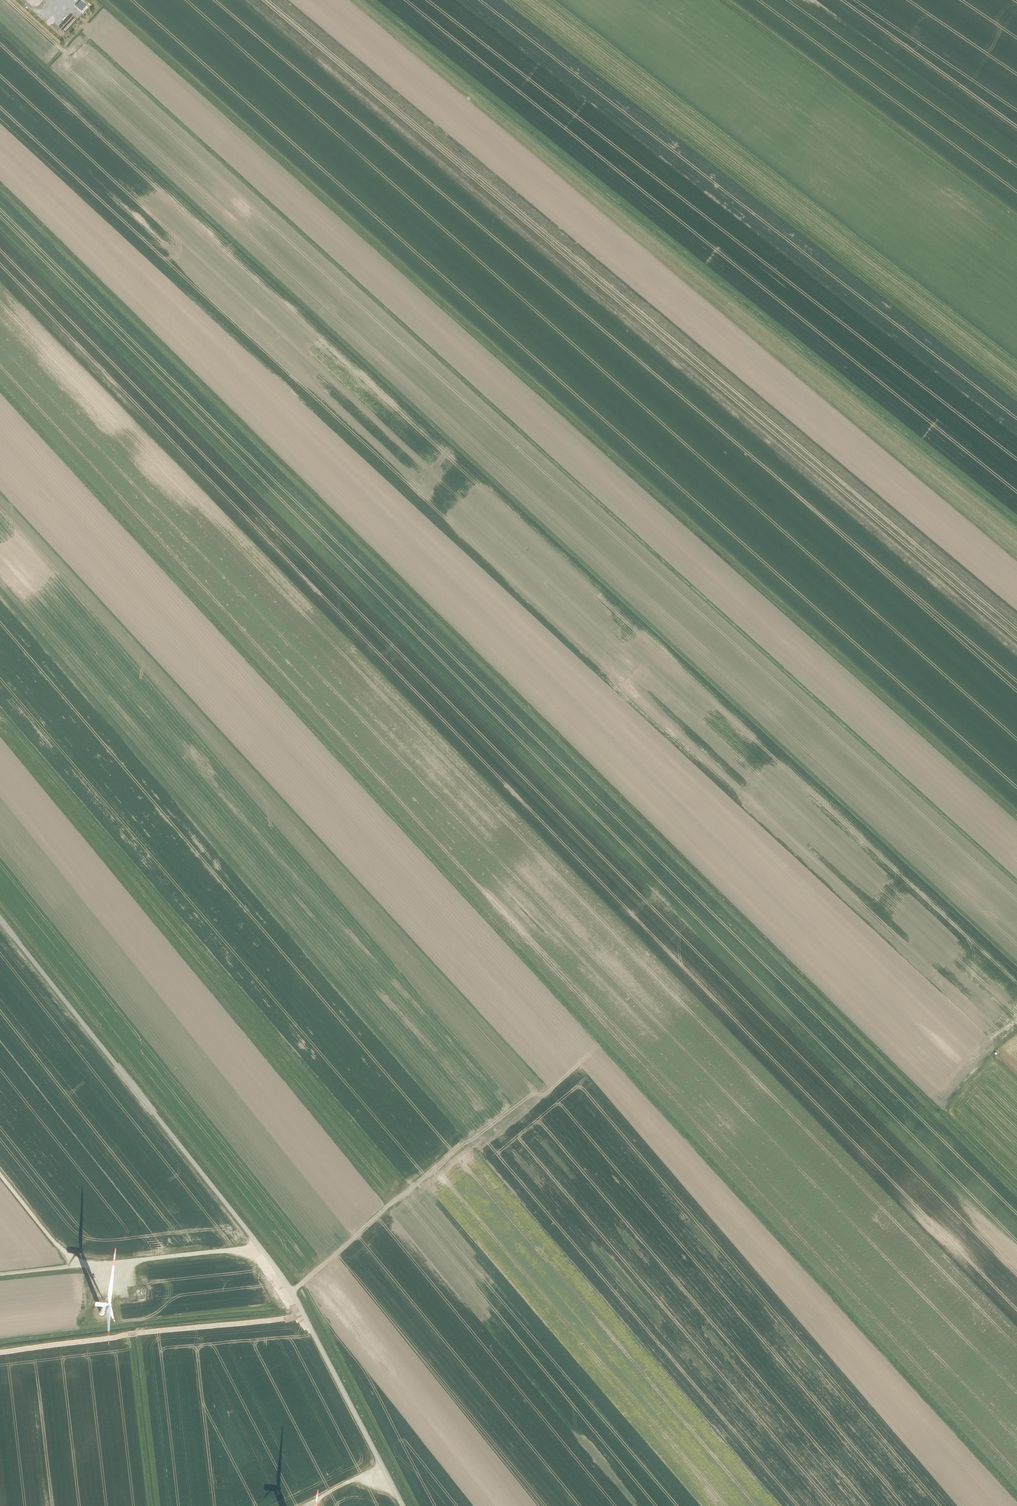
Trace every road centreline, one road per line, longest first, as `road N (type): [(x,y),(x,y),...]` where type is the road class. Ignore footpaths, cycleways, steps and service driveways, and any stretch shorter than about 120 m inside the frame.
road 1 (unclassified): [(403,1505),(287,1286),(0,917)]
road 2 (track): [(261,1248),(0,1274)]
road 3 (track): [(91,1264),(60,1248),(0,1173)]

